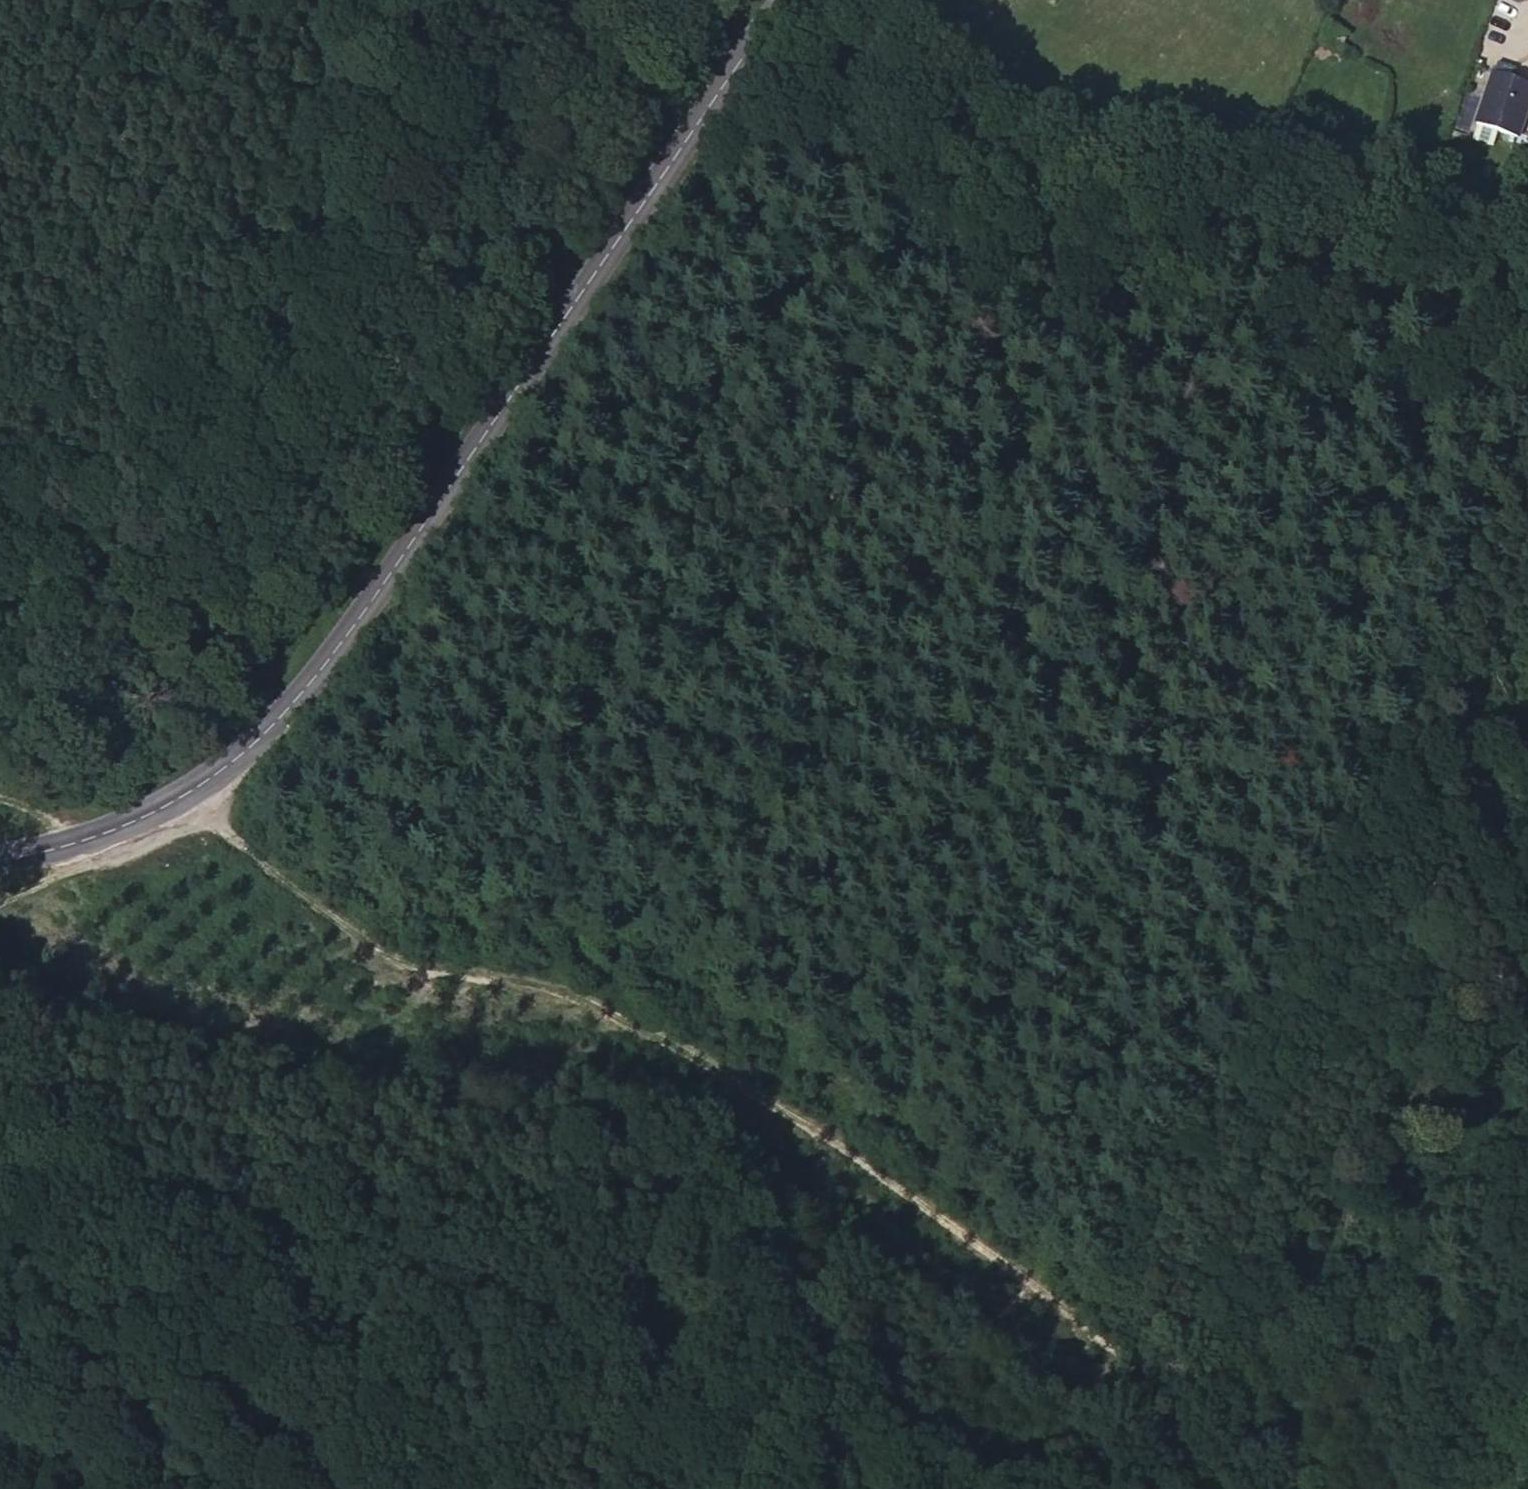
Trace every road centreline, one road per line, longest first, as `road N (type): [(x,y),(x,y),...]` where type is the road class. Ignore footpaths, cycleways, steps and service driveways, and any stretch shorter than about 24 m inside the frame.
road 1 (track): [(1291,1488),(1071,1303),(700,1061),(569,989),(416,971),(316,906),(188,801)]
road 2 (tertiary): [(774,0),(188,801),(111,831),(0,856)]
road 3 (track): [(0,898),(157,833),(188,801)]

